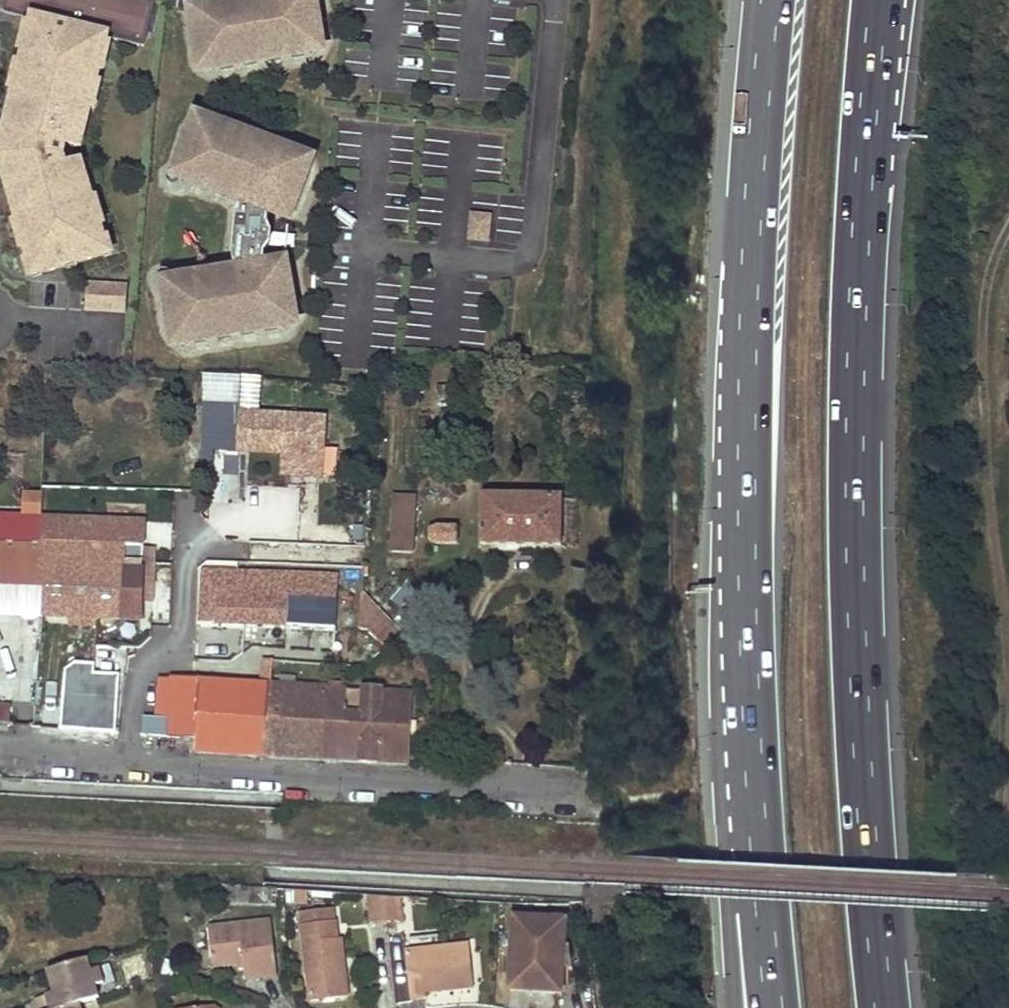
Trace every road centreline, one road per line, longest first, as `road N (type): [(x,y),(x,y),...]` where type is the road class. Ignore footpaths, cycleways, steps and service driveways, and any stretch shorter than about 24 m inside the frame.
road 1 (motorway): [(883,1007),(868,837),(853,417),(877,0)]
road 2 (motorway): [(768,0),(745,533),(752,809),(769,1007)]
road 3 (residential): [(576,791),(159,769),(0,749)]
road 4 (unknown): [(747,683),(731,803),(734,1007)]

